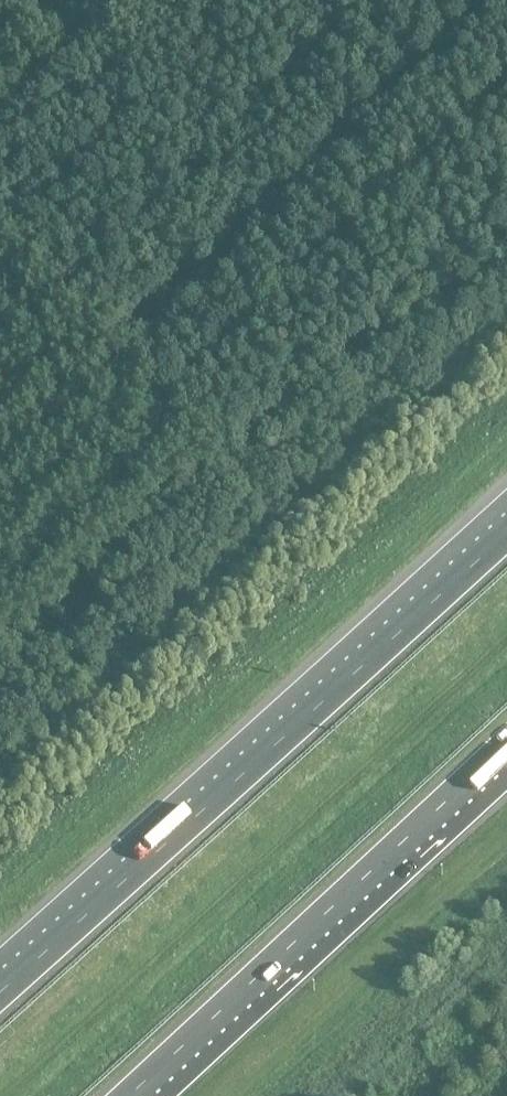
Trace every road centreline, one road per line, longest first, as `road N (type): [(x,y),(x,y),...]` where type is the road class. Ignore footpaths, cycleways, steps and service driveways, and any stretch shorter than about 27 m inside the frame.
road 1 (motorway): [(506,532),(0,987)]
road 2 (motorway): [(129,1095),(506,745)]

